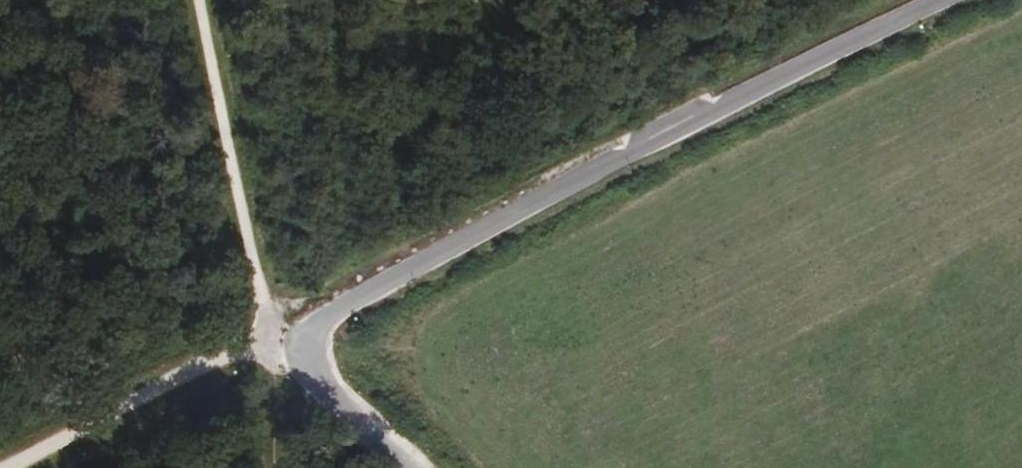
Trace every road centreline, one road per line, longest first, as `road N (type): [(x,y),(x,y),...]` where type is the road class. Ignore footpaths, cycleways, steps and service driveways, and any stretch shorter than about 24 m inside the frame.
road 1 (unclassified): [(407,467),(345,411),(309,361),(304,331),(630,152)]
road 2 (track): [(304,331),(261,289),(201,0)]
road 3 (track): [(304,331),(211,364),(8,467)]
road 4 (unclassified): [(713,110),(937,0)]

